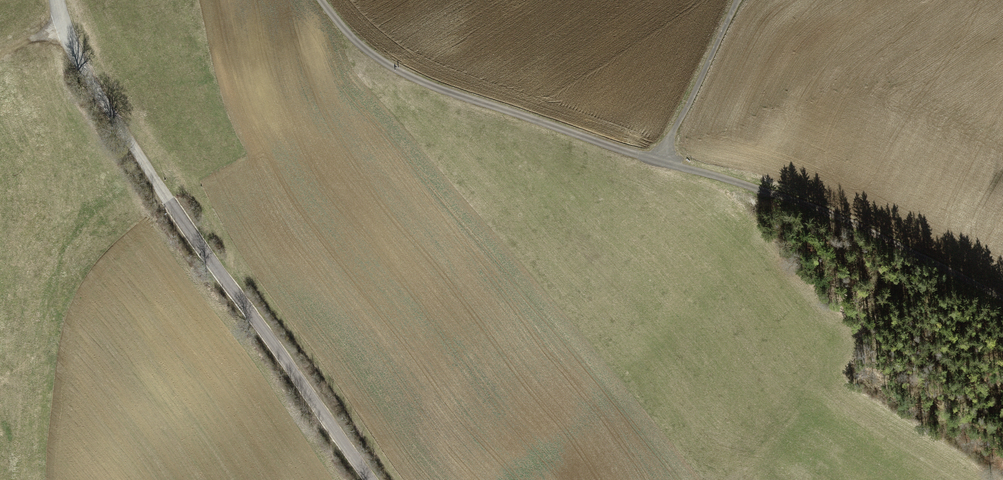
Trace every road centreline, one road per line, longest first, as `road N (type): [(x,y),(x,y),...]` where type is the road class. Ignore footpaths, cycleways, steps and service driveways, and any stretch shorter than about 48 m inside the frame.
road 1 (track): [(323,0),(353,37),(407,74),(787,201),(1002,305)]
road 2 (track): [(372,479),(167,199),(83,68),(59,0)]
road 3 (track): [(732,0),(659,162)]

